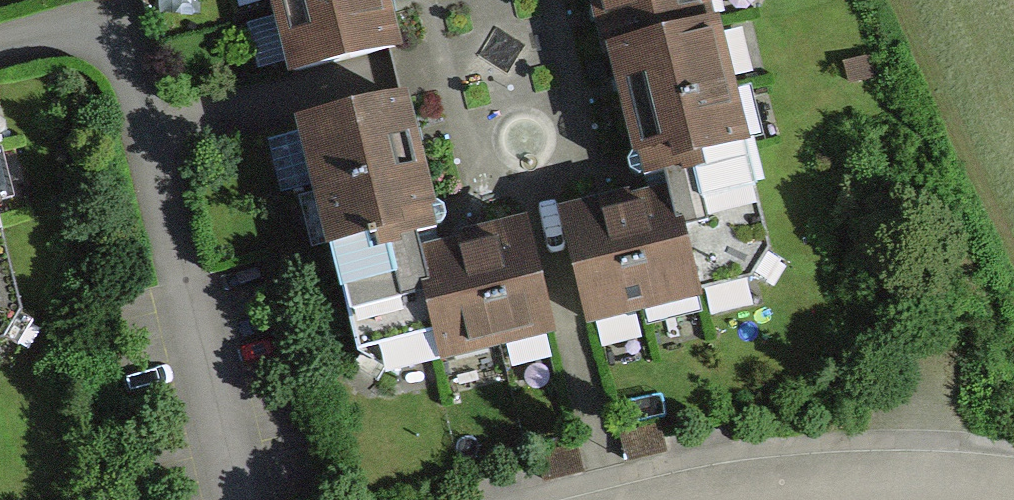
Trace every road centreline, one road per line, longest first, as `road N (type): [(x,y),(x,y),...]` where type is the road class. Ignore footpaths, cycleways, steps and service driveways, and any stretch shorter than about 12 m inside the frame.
road 1 (residential): [(694,499),(880,479),(1013,489)]

